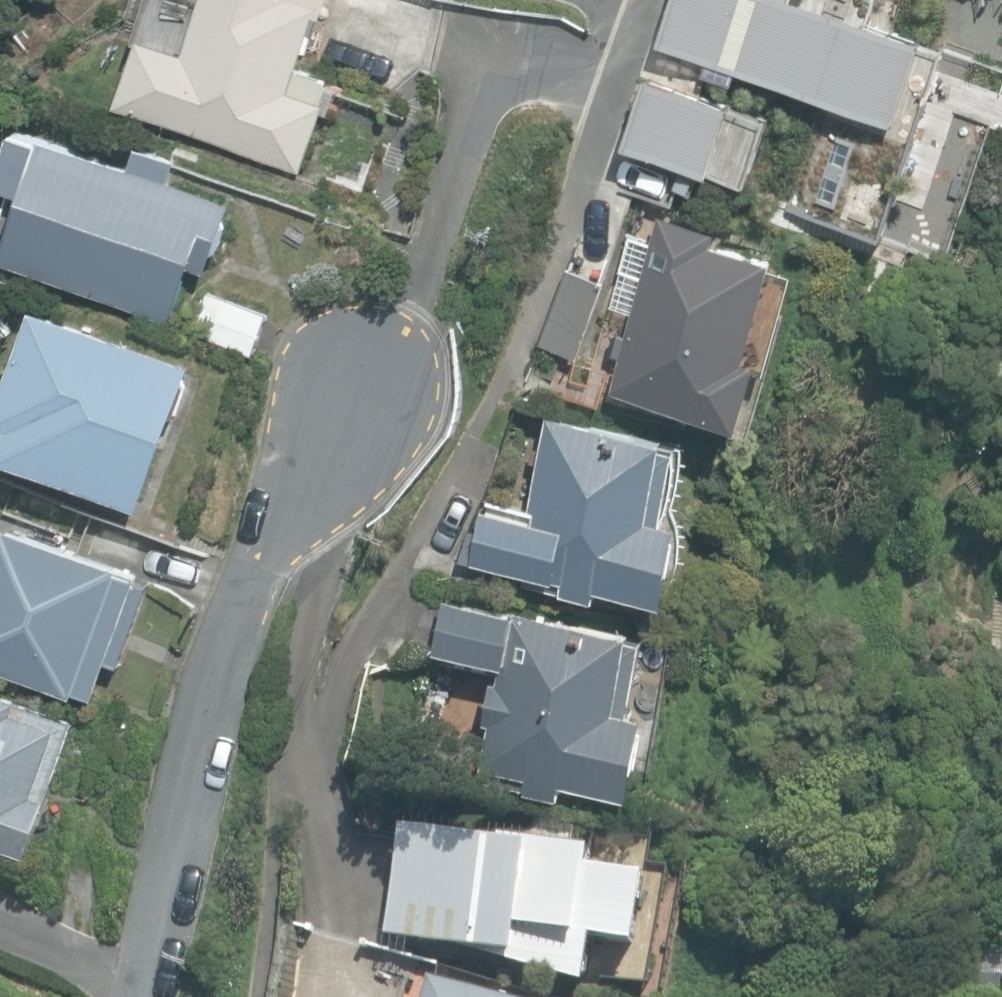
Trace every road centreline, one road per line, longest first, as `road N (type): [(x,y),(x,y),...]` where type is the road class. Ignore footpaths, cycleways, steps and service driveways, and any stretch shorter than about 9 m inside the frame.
road 1 (residential): [(366,404),(290,542),(224,700),(142,996)]

